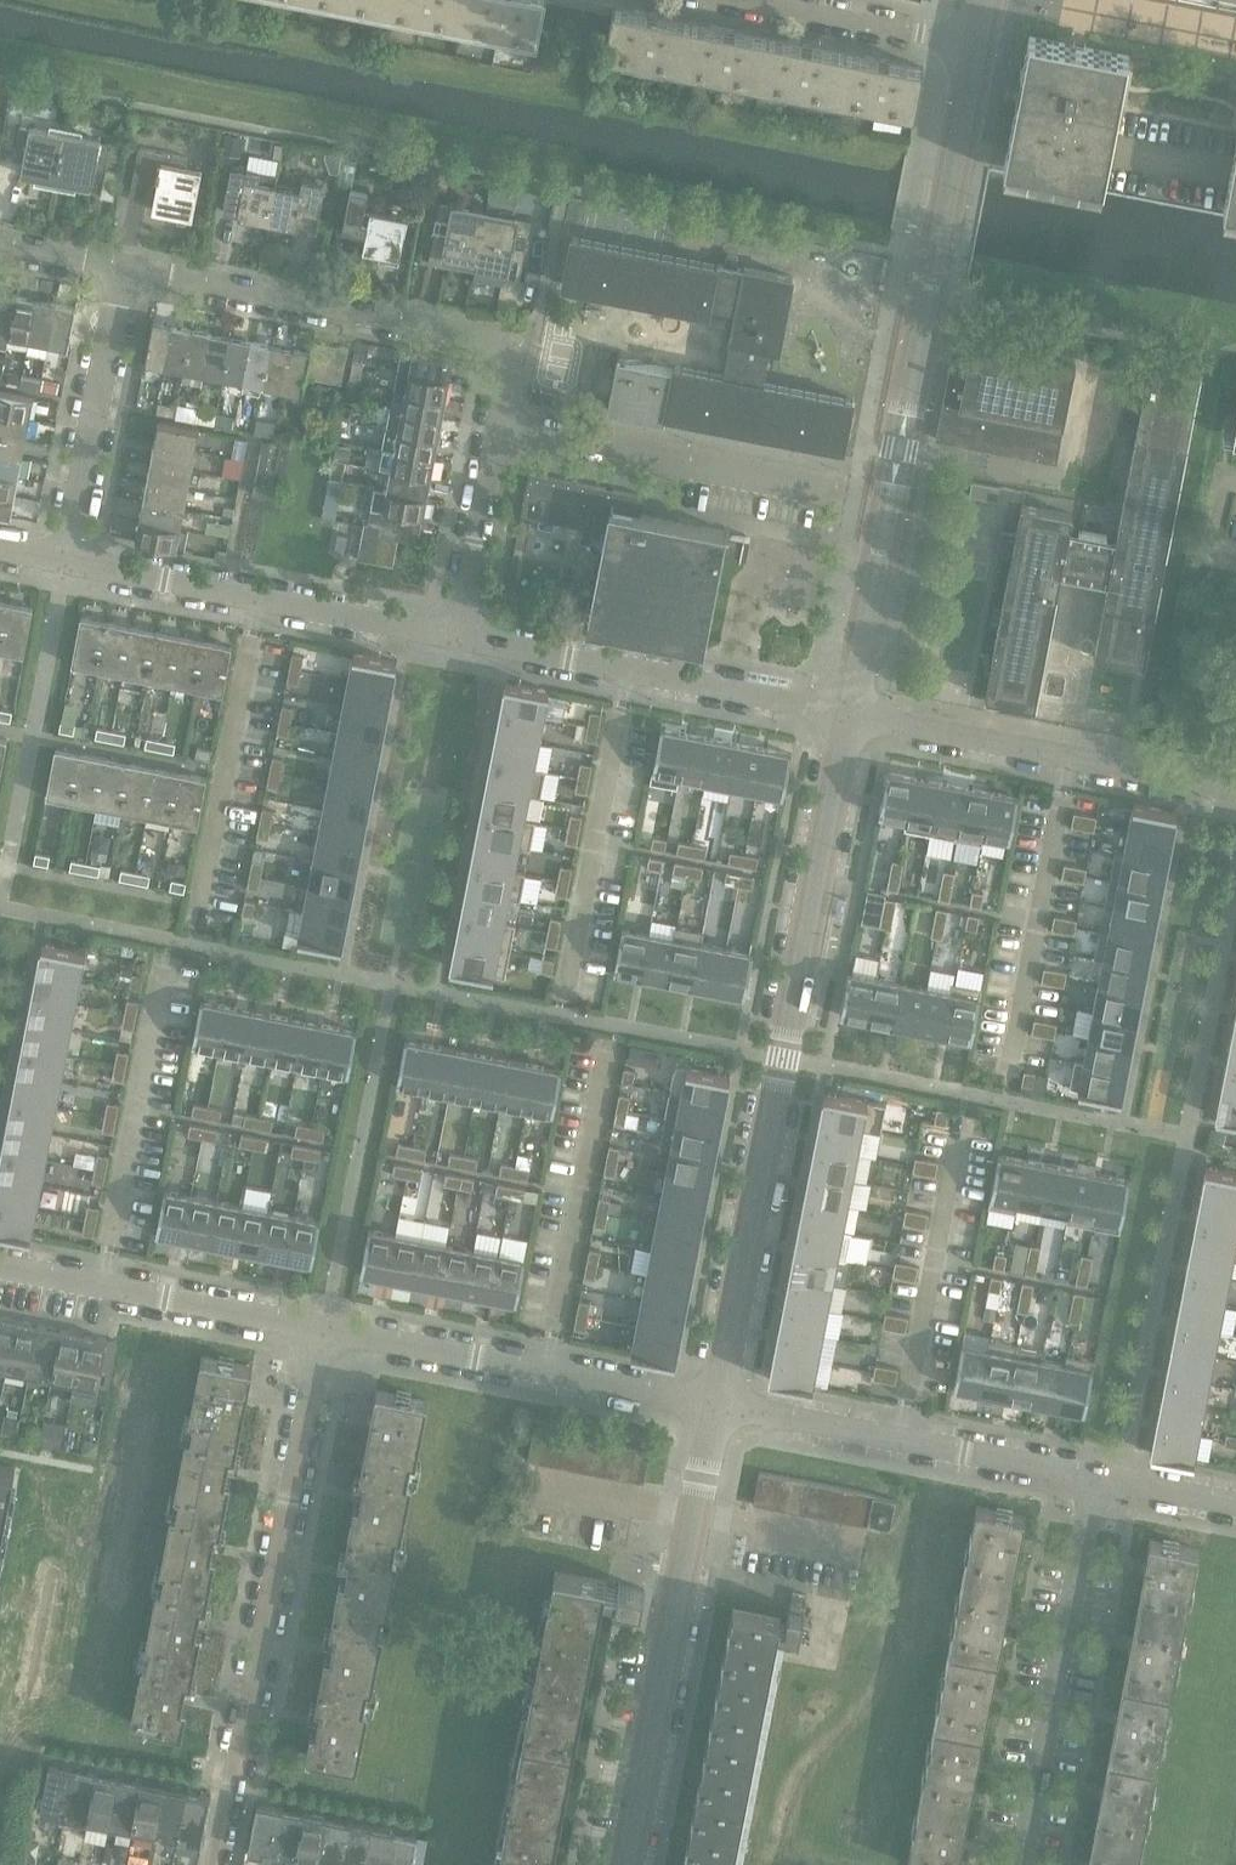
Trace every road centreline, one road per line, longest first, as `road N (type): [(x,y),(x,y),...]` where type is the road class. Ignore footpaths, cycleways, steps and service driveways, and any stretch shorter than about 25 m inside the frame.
road 1 (residential): [(713,1401),(847,713)]
road 2 (residential): [(457,637),(511,360),(499,339),(129,273)]
road 3 (residential): [(847,713),(974,46)]
road 4 (residential): [(221,1864),(323,1332)]
road 5 (residential): [(457,637),(847,713)]
road 6 (residential): [(67,561),(457,637)]
road 7 (residential): [(713,1401),(323,1332)]
road 8 (residential): [(847,713),(1235,789)]
road 9 (residential): [(1094,1482),(713,1401)]
road 10 (residential): [(1020,1864),(1094,1482)]
road 11 (residential): [(627,1864),(693,1512)]
road 12 (residential): [(323,1332),(0,1267)]
road 13 (residential): [(8,864),(67,561)]
road 14 (residential): [(67,561),(129,273)]
road 15 (residential): [(742,0),(974,46)]
road 16 (residential): [(522,1477),(693,1512)]
road 17 (residential): [(693,1512),(856,1545)]
road 18 (residential): [(1235,1509),(1094,1482)]
road 19 (residential): [(129,273),(0,246)]

